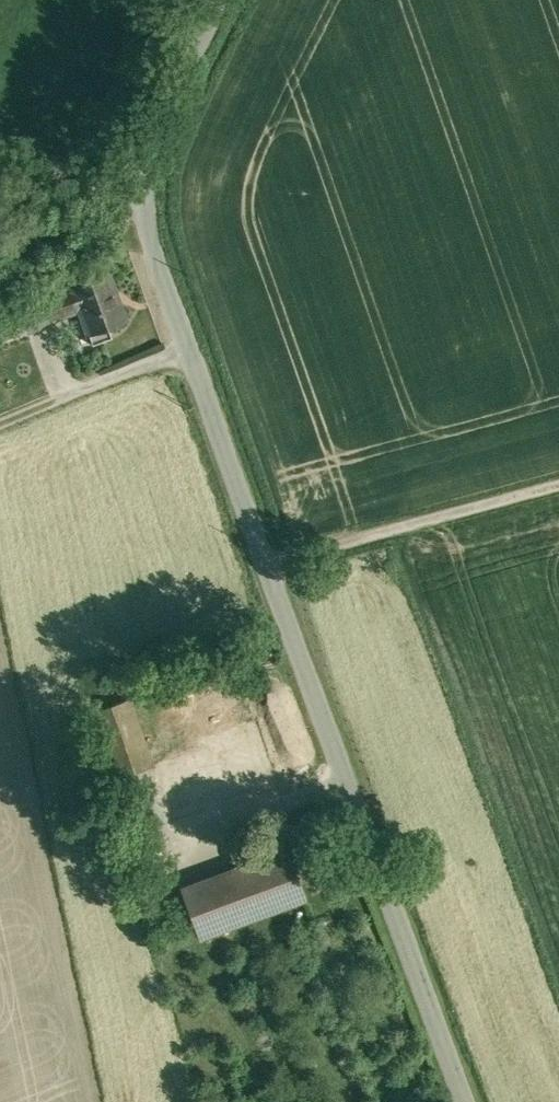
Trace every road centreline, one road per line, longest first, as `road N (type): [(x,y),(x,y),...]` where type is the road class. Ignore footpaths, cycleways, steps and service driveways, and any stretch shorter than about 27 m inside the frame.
road 1 (unclassified): [(226,0),(182,90),(145,214),(266,563)]
road 2 (unclassified): [(266,563),(470,1101)]
road 3 (unclassified): [(558,483),(266,563)]
road 4 (track): [(192,350),(0,430)]

